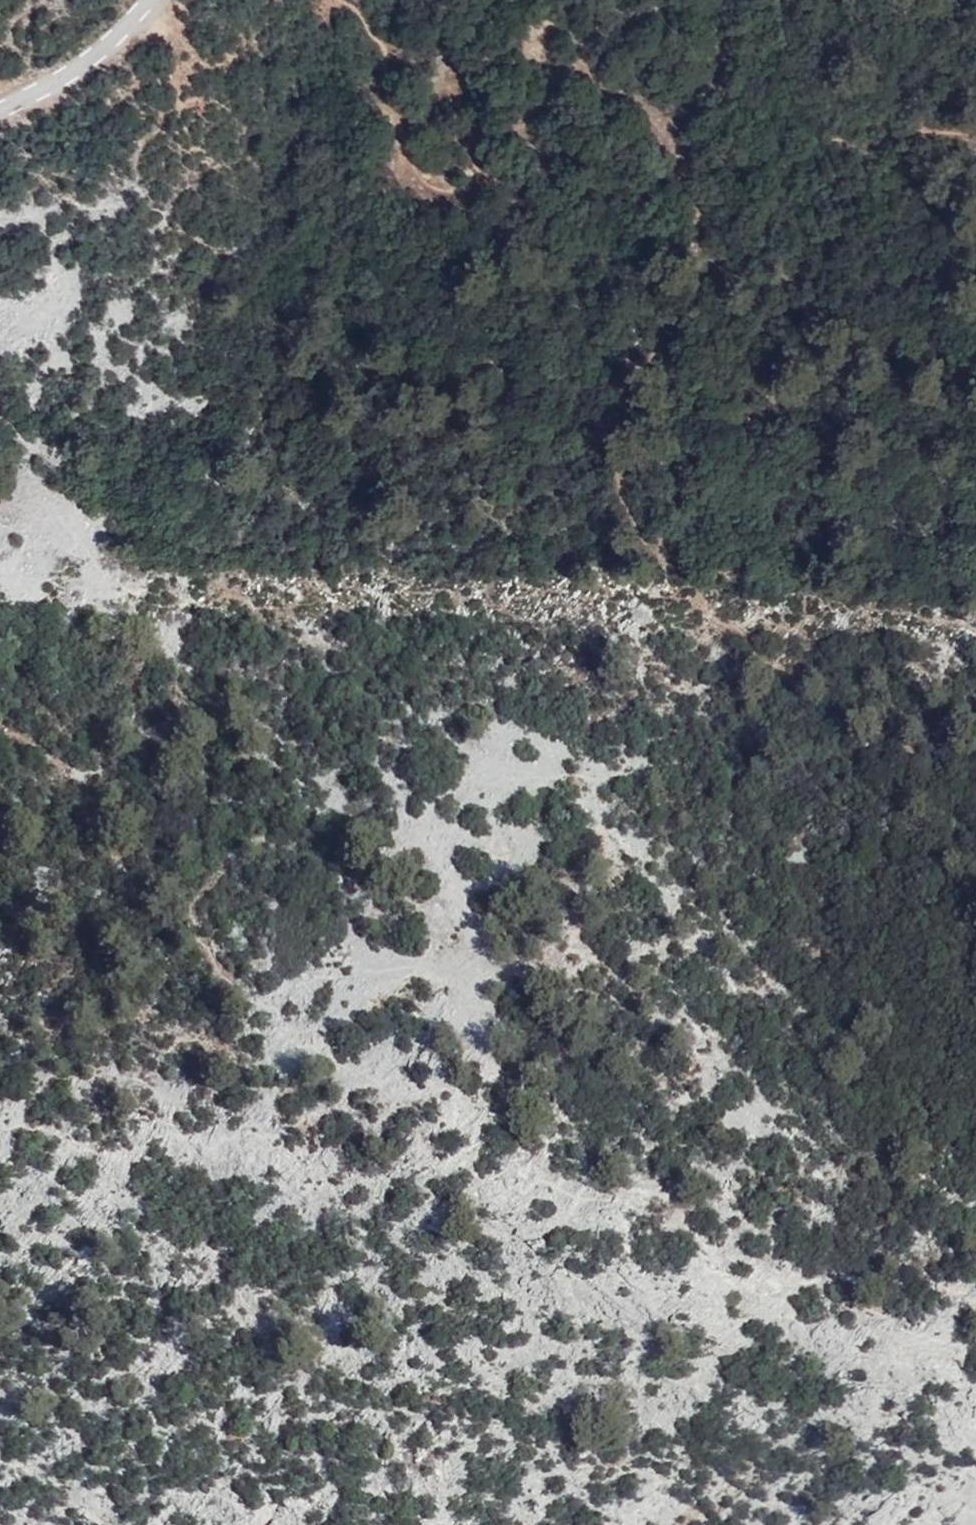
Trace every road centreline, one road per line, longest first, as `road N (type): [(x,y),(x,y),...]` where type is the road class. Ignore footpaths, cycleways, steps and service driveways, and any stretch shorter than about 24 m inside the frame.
road 1 (unclassified): [(0,112),(66,77),(158,0)]

